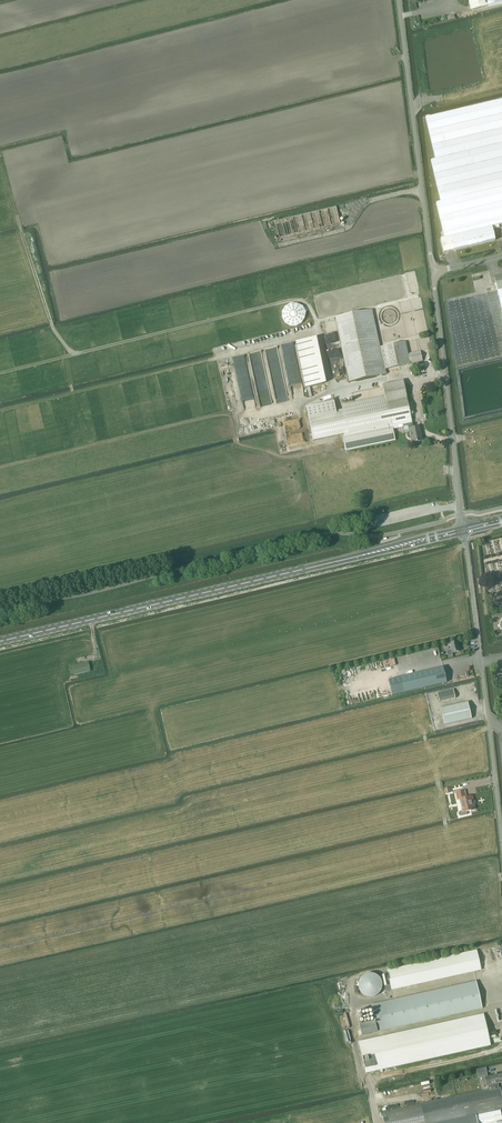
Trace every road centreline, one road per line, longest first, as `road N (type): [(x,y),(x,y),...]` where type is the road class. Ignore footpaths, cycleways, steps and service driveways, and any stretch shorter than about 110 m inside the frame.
road 1 (secondary): [(0,642),(464,530)]
road 2 (unclassified): [(501,839),(464,530)]
road 3 (track): [(501,973),(347,1007),(375,1122)]
road 4 (unclassified): [(433,272),(398,0)]
road 5 (unclassified): [(464,530),(433,272)]

